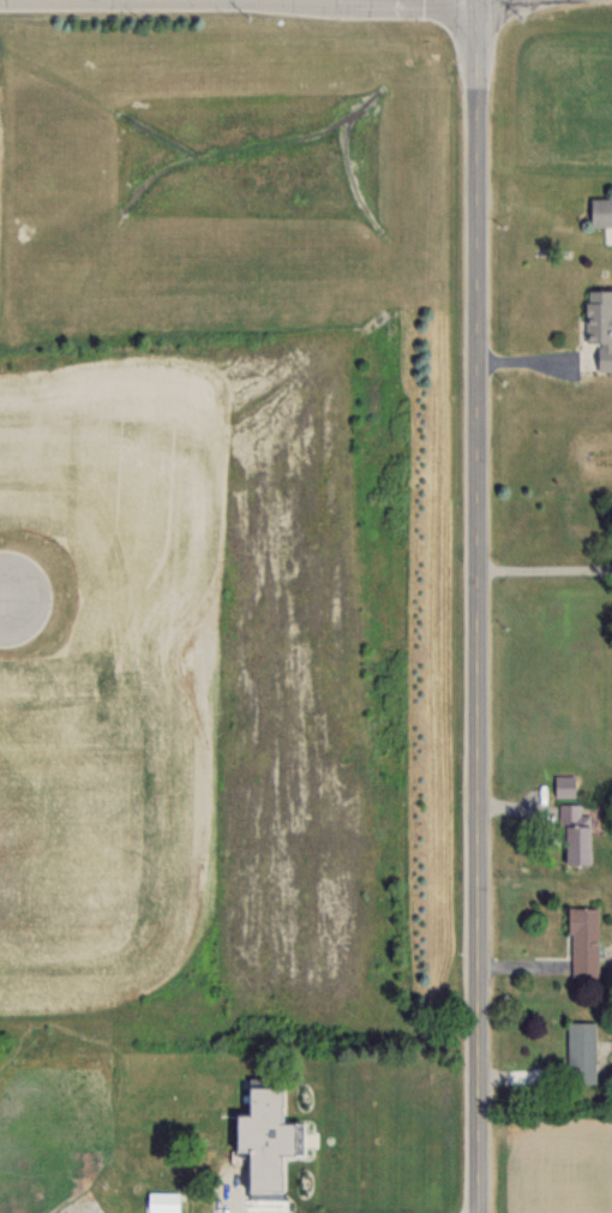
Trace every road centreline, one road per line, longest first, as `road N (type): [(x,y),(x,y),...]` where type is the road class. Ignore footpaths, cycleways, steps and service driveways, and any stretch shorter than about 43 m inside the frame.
road 1 (residential): [(480,879),(479,0)]
road 2 (residential): [(481,1212),(480,879)]

